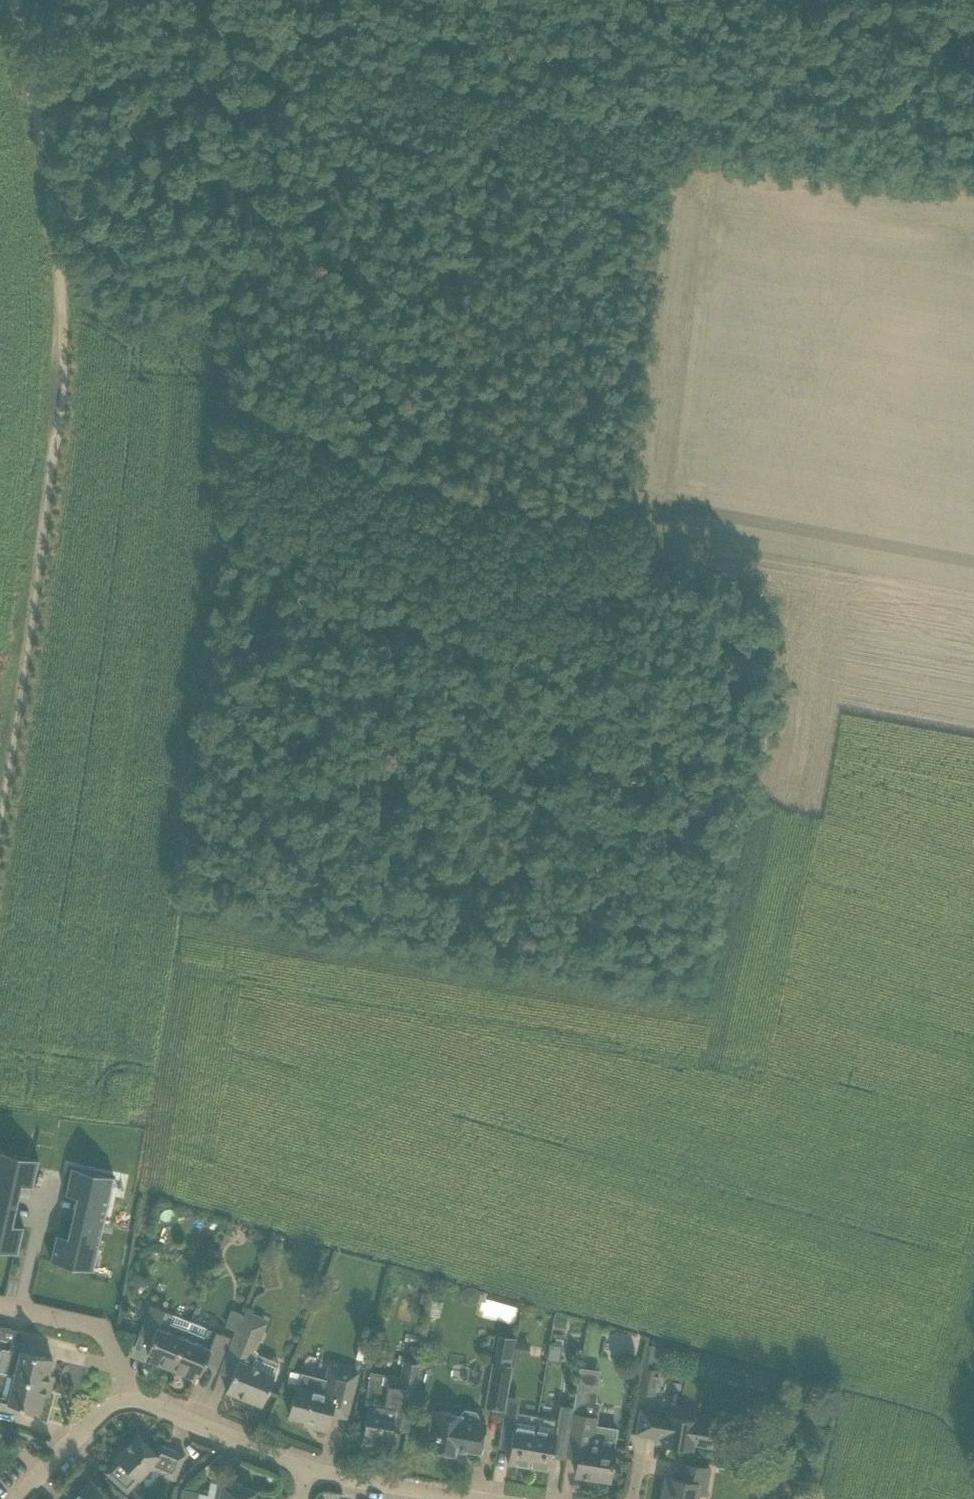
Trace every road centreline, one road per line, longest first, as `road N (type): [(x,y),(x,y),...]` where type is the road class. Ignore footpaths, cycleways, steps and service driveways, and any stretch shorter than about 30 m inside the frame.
road 1 (track): [(15,0),(63,278),(62,375),(0,846)]
road 2 (track): [(667,166),(491,130),(271,70),(214,0)]
road 3 (residential): [(123,1402),(142,1402),(309,1470)]
road 4 (residential): [(123,1402),(123,1379),(100,1329),(0,1305)]
road 5 (residential): [(309,1470),(475,1498)]
road 6 (residential): [(19,1498),(107,1408),(123,1402)]
road 7 (track): [(36,100),(106,0)]

